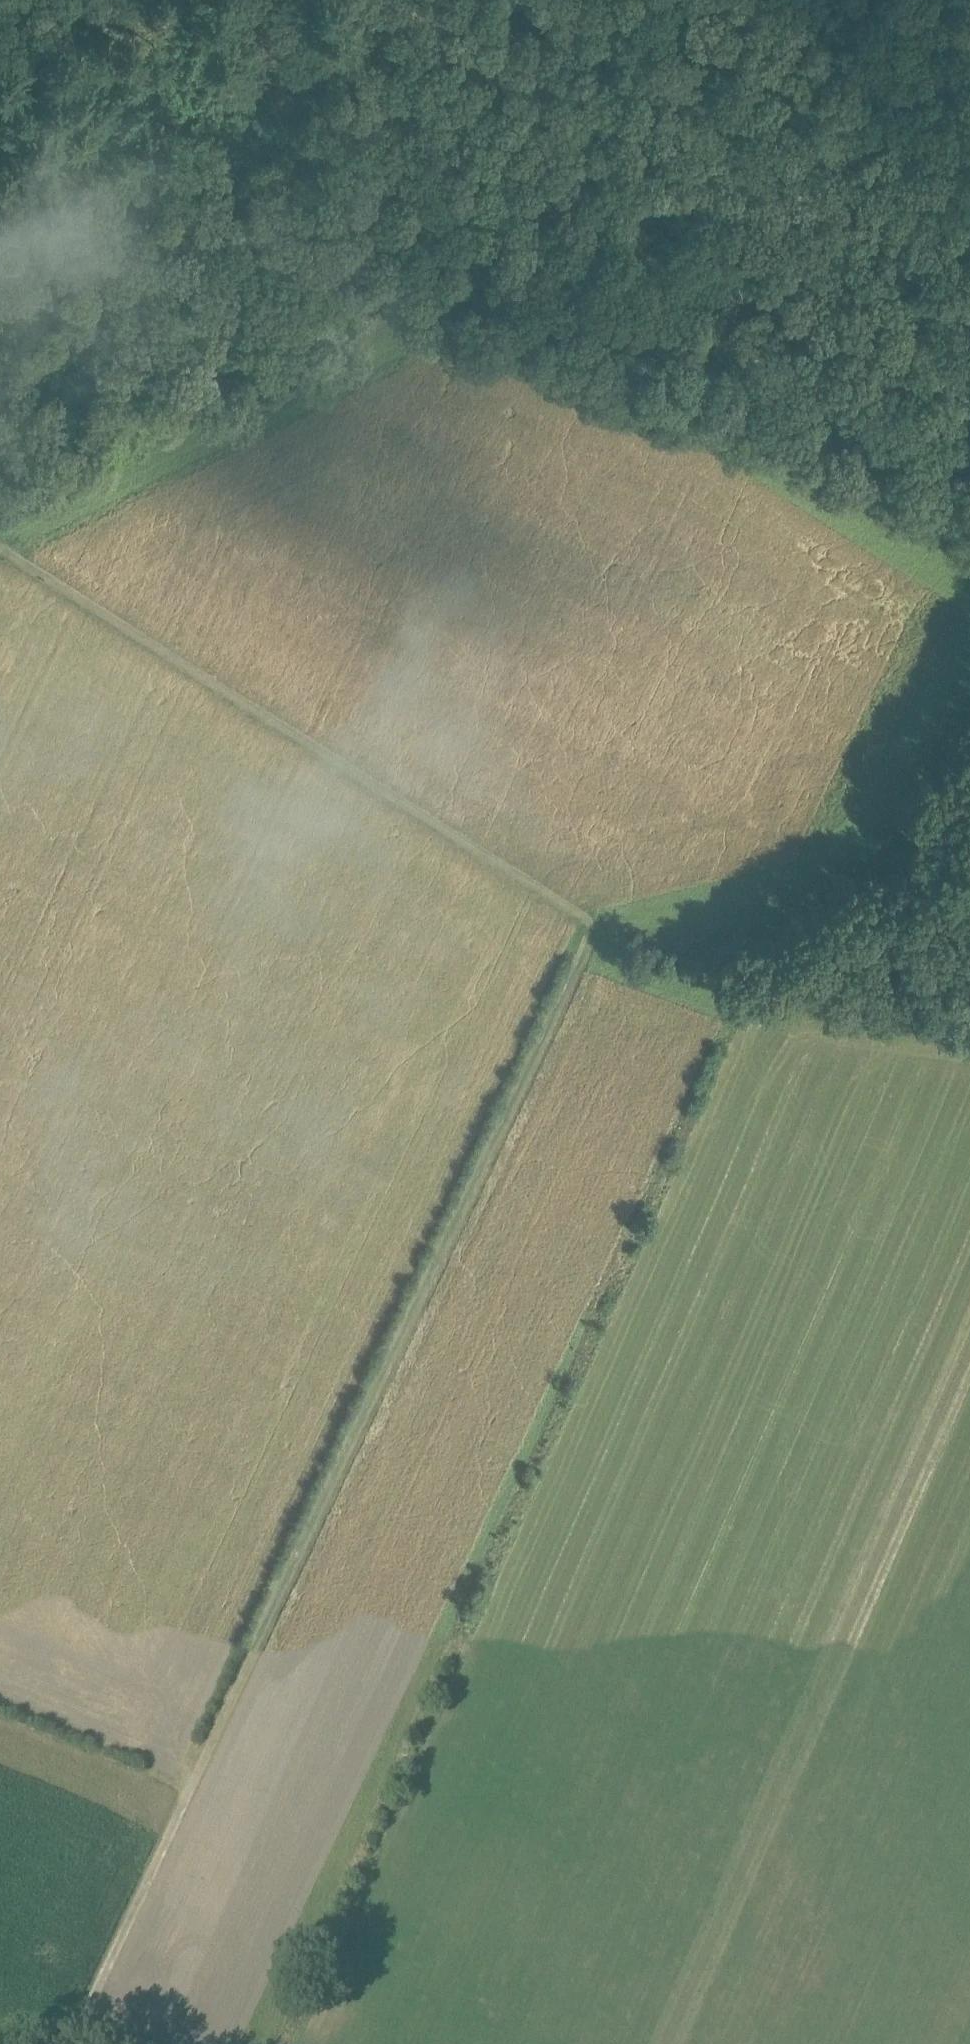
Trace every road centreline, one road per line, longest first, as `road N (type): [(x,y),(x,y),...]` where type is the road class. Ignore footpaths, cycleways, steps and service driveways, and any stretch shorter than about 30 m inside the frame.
road 1 (track): [(579,929),(65,2043)]
road 2 (track): [(0,558),(579,929)]
road 3 (track): [(579,929),(755,952),(853,993)]
road 4 (track): [(755,952),(807,930),(862,887),(918,861),(969,854)]

